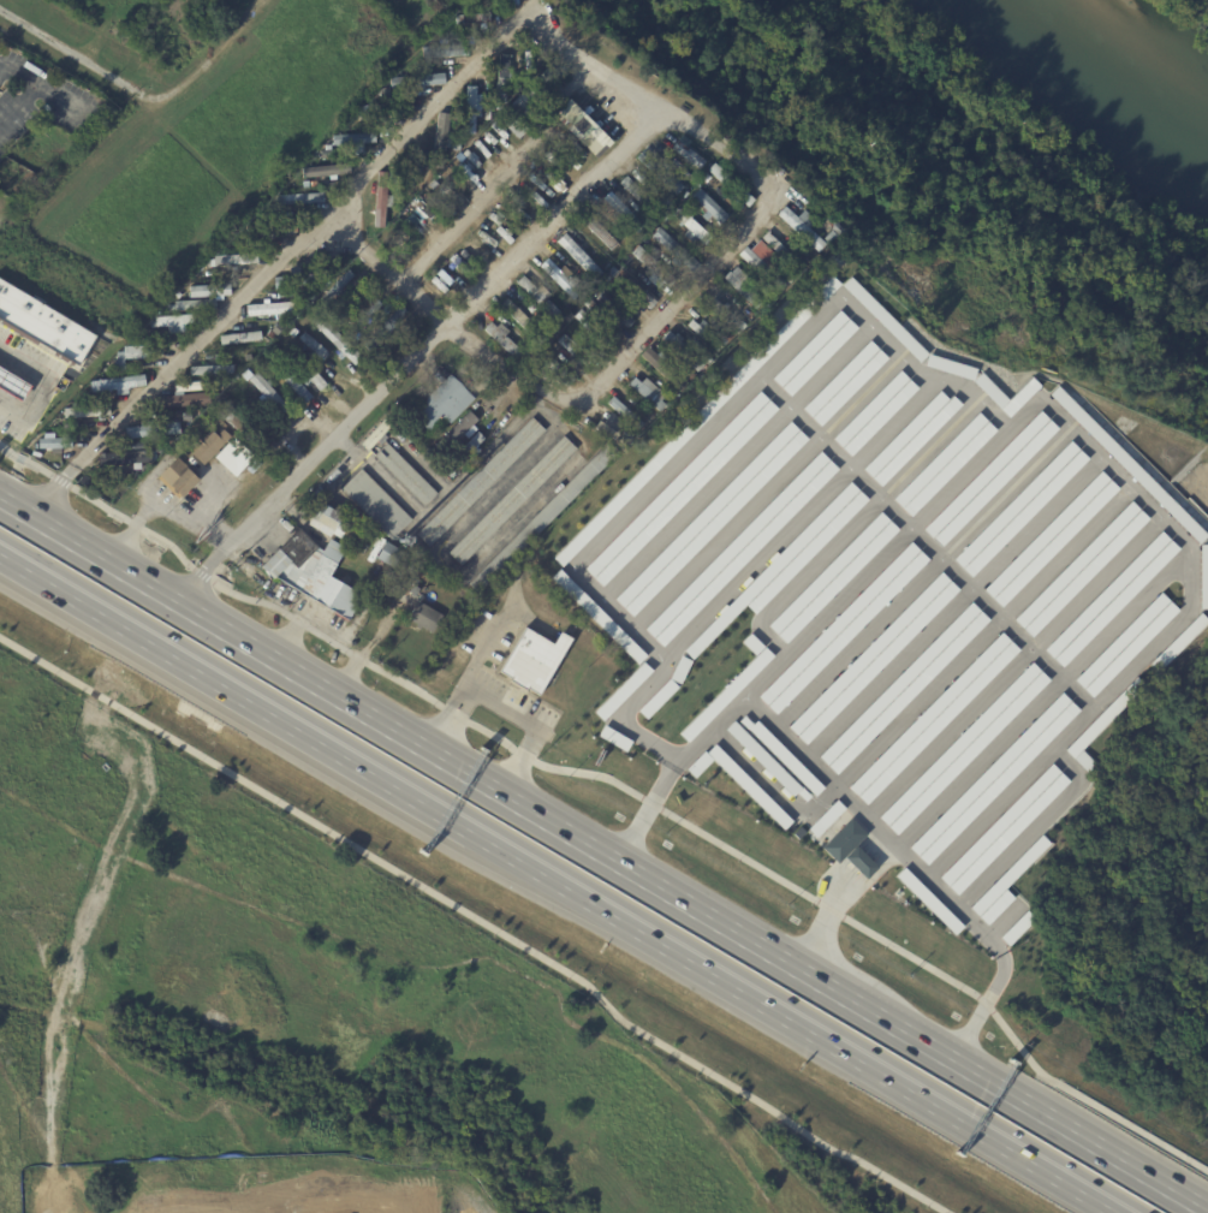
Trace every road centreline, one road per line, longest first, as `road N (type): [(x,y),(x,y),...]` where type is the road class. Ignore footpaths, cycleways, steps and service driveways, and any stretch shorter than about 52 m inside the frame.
road 1 (trunk): [(1207,1211),(0,498)]
road 2 (residential): [(781,192),(537,13),(445,90),(60,481),(34,519)]
road 3 (residential): [(662,108),(179,603)]
road 4 (residential): [(781,192),(572,432),(453,315),(327,214)]
road 5 (trunk): [(0,553),(471,832)]
road 6 (trunk): [(608,912),(974,1128)]
road 7 (trunk): [(974,1128),(1118,1212)]
road 8 (trunk): [(471,832),(608,912)]

